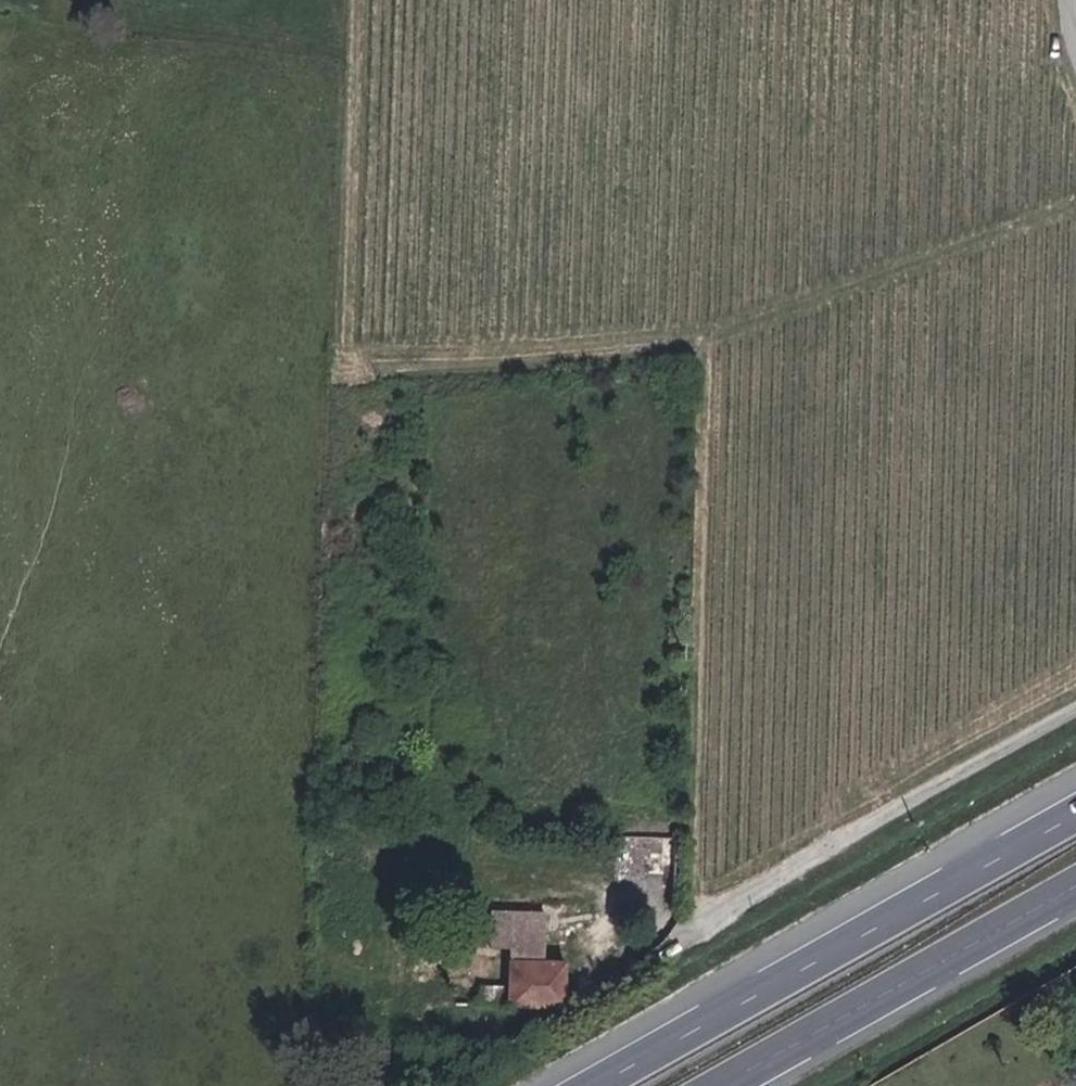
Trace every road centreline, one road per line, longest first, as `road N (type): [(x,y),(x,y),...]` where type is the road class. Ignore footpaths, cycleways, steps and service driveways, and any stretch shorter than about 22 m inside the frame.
road 1 (trunk): [(1075,809),(586,1085)]
road 2 (trunk): [(714,1085),(1075,882)]

